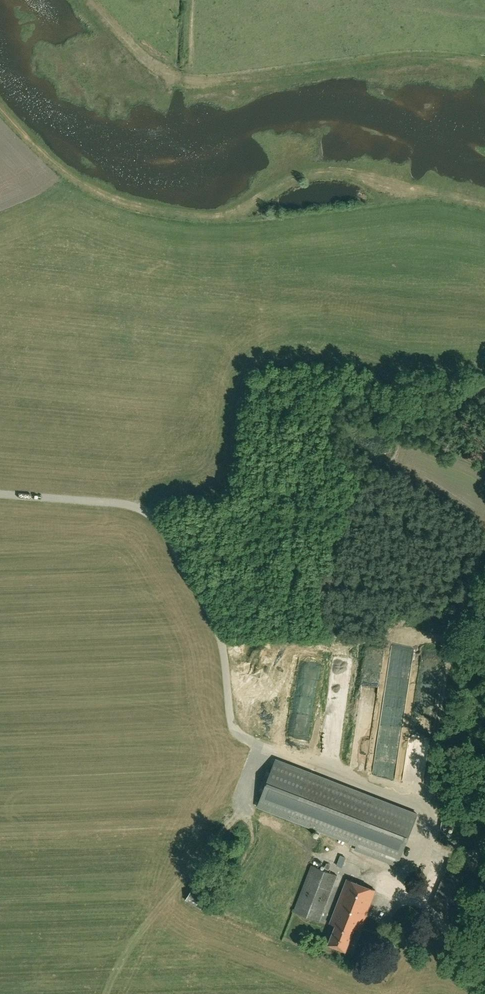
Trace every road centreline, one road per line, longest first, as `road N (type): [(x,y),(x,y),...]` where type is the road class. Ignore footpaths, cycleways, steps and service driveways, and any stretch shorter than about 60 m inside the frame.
road 1 (track): [(0,495),(152,515),(220,633),(234,729),(298,762),(426,808)]
road 2 (track): [(484,205),(331,170),(294,178),(232,214),(181,215),(95,192),(0,110)]
road 3 (track): [(92,0),(151,65),(214,90),(376,59),(484,61)]
road 4 (track): [(484,555),(454,633),(425,817),(403,893)]

